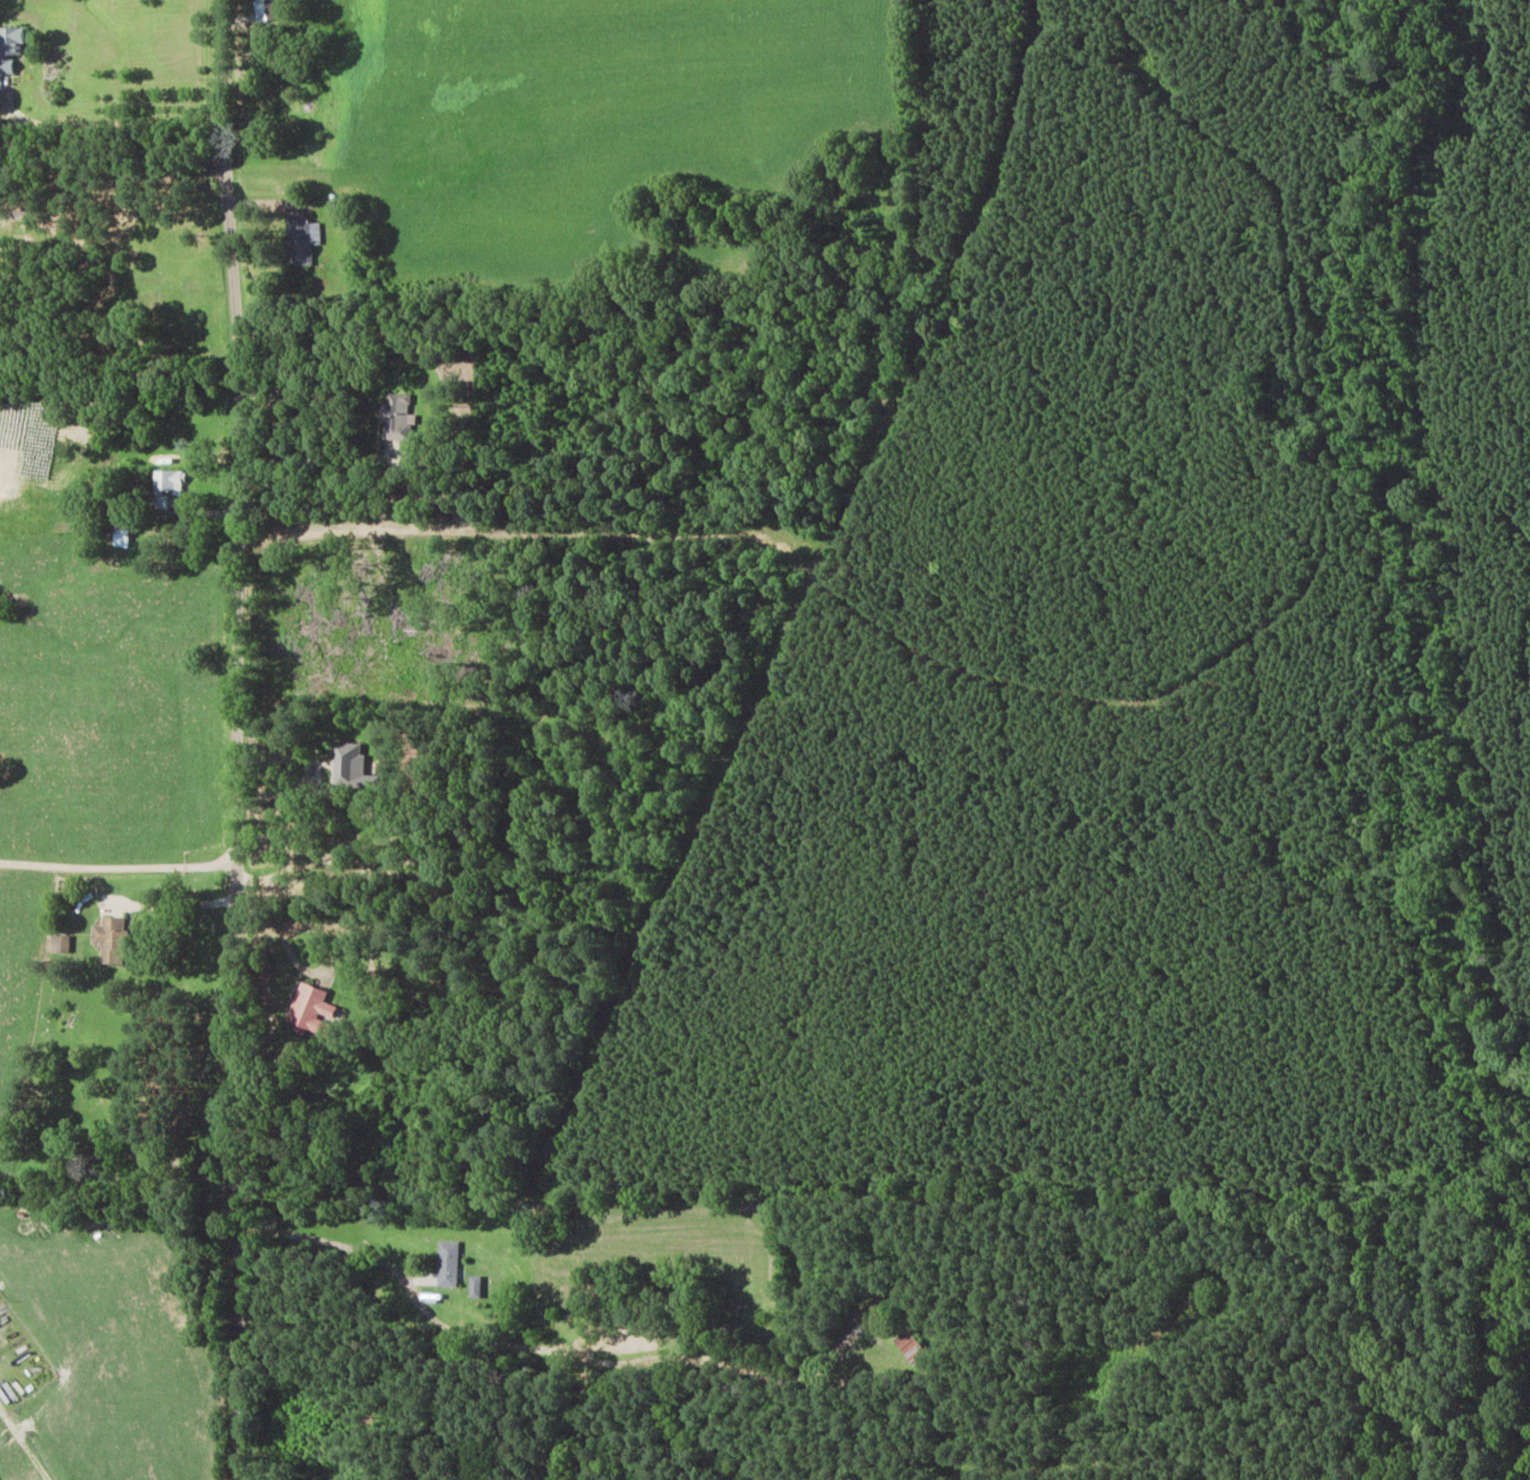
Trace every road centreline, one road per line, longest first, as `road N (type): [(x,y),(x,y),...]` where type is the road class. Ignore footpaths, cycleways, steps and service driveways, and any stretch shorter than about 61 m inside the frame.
road 1 (residential): [(234,1479),(236,397),(220,0)]
road 2 (residential): [(237,1228),(347,1252),(401,1280),(426,1321),(506,1356),(585,1371),(652,1415)]

